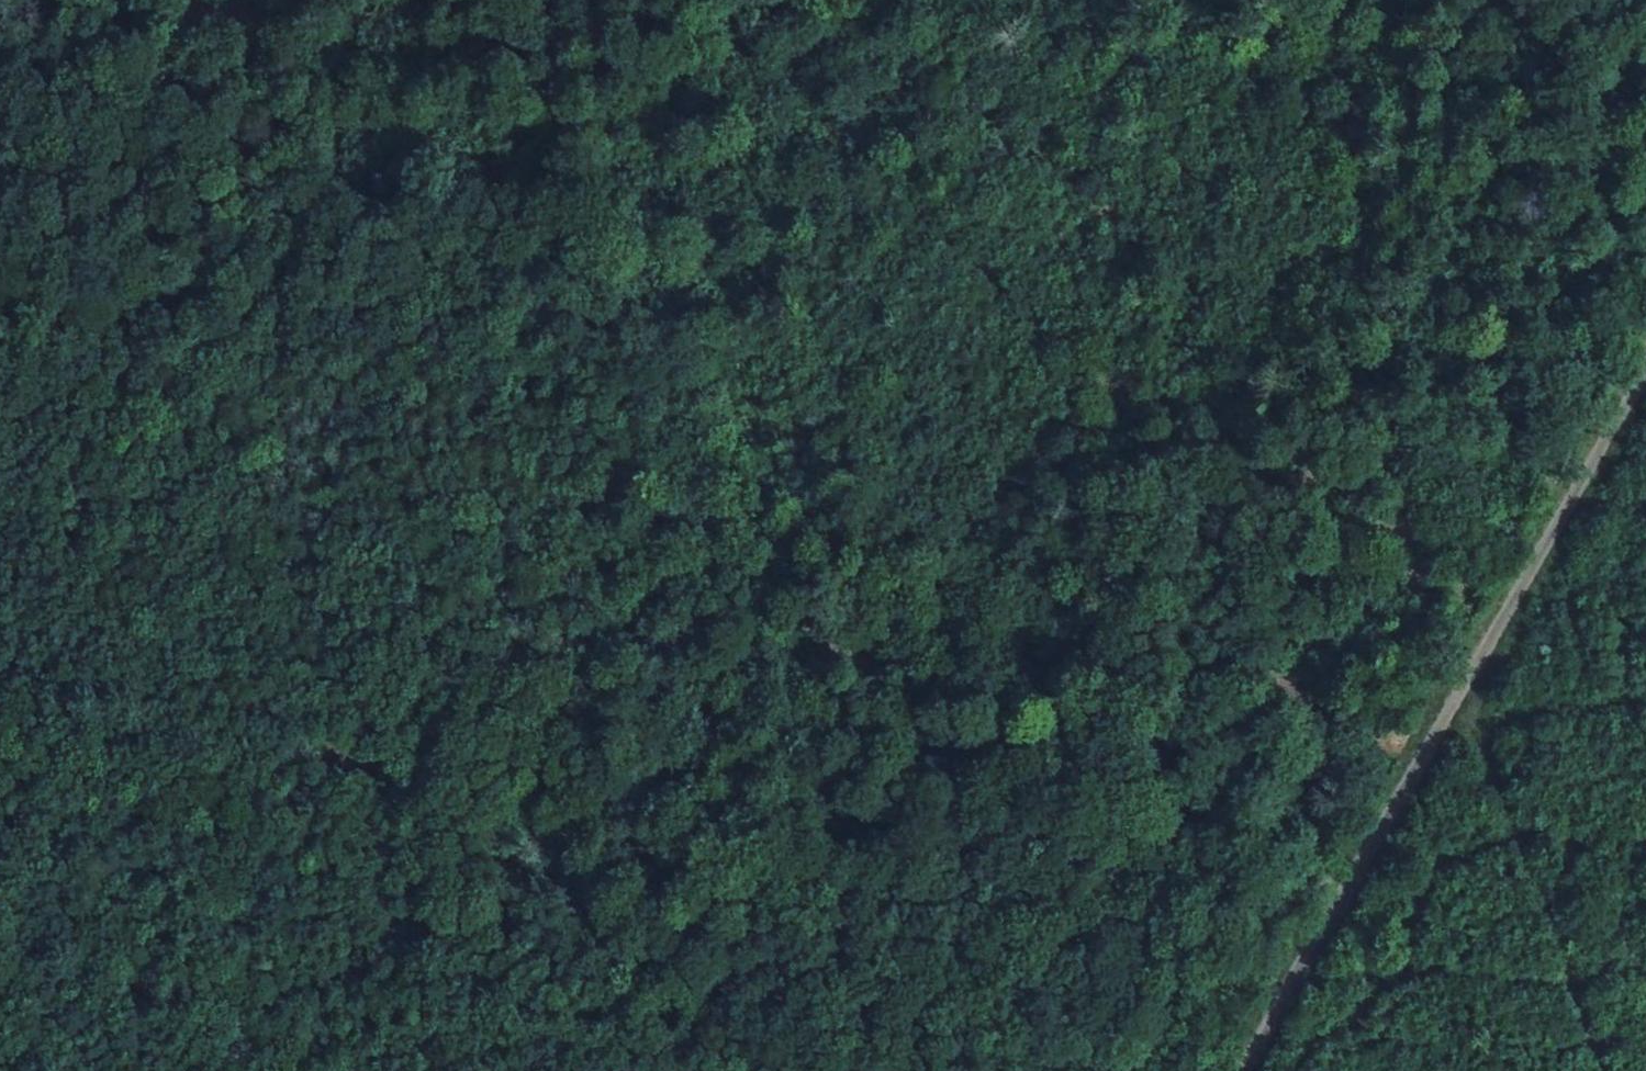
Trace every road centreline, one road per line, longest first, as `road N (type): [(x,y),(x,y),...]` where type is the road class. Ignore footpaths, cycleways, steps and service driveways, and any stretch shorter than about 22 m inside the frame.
road 1 (track): [(1241,1070),(1470,673)]
road 2 (track): [(1470,673),(1645,370)]

